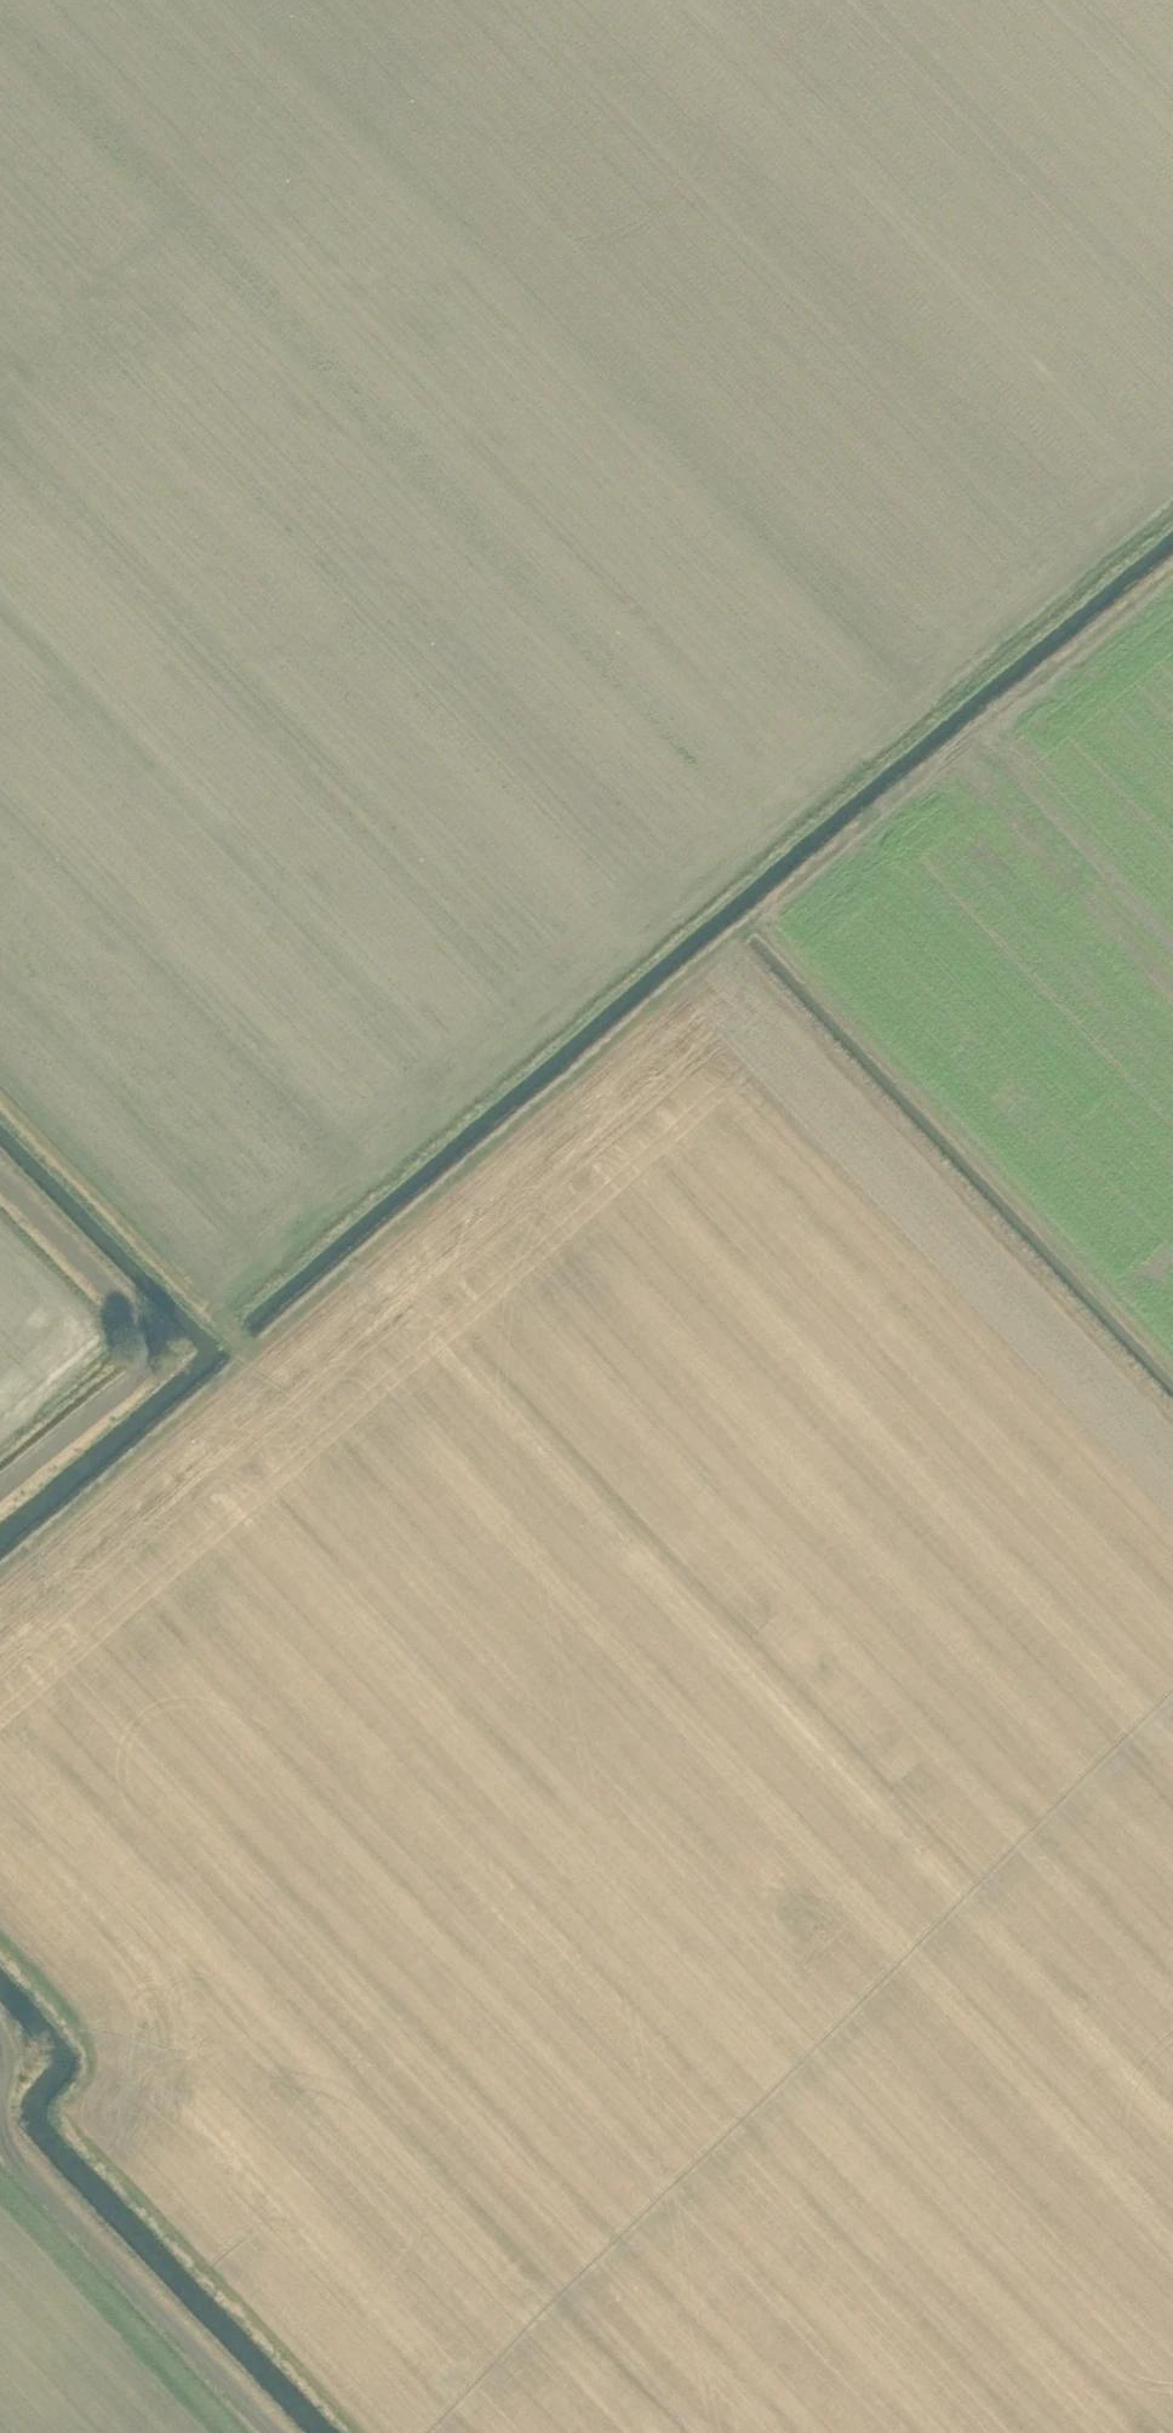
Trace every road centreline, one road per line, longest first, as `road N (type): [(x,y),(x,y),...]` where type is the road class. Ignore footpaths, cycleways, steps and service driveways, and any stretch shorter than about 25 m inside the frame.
road 1 (track): [(278,2432),(19,2164),(3,2128),(7,2062),(0,2050)]
road 2 (track): [(0,1500),(130,1391),(142,1362),(139,1329),(119,1302),(0,1181)]

